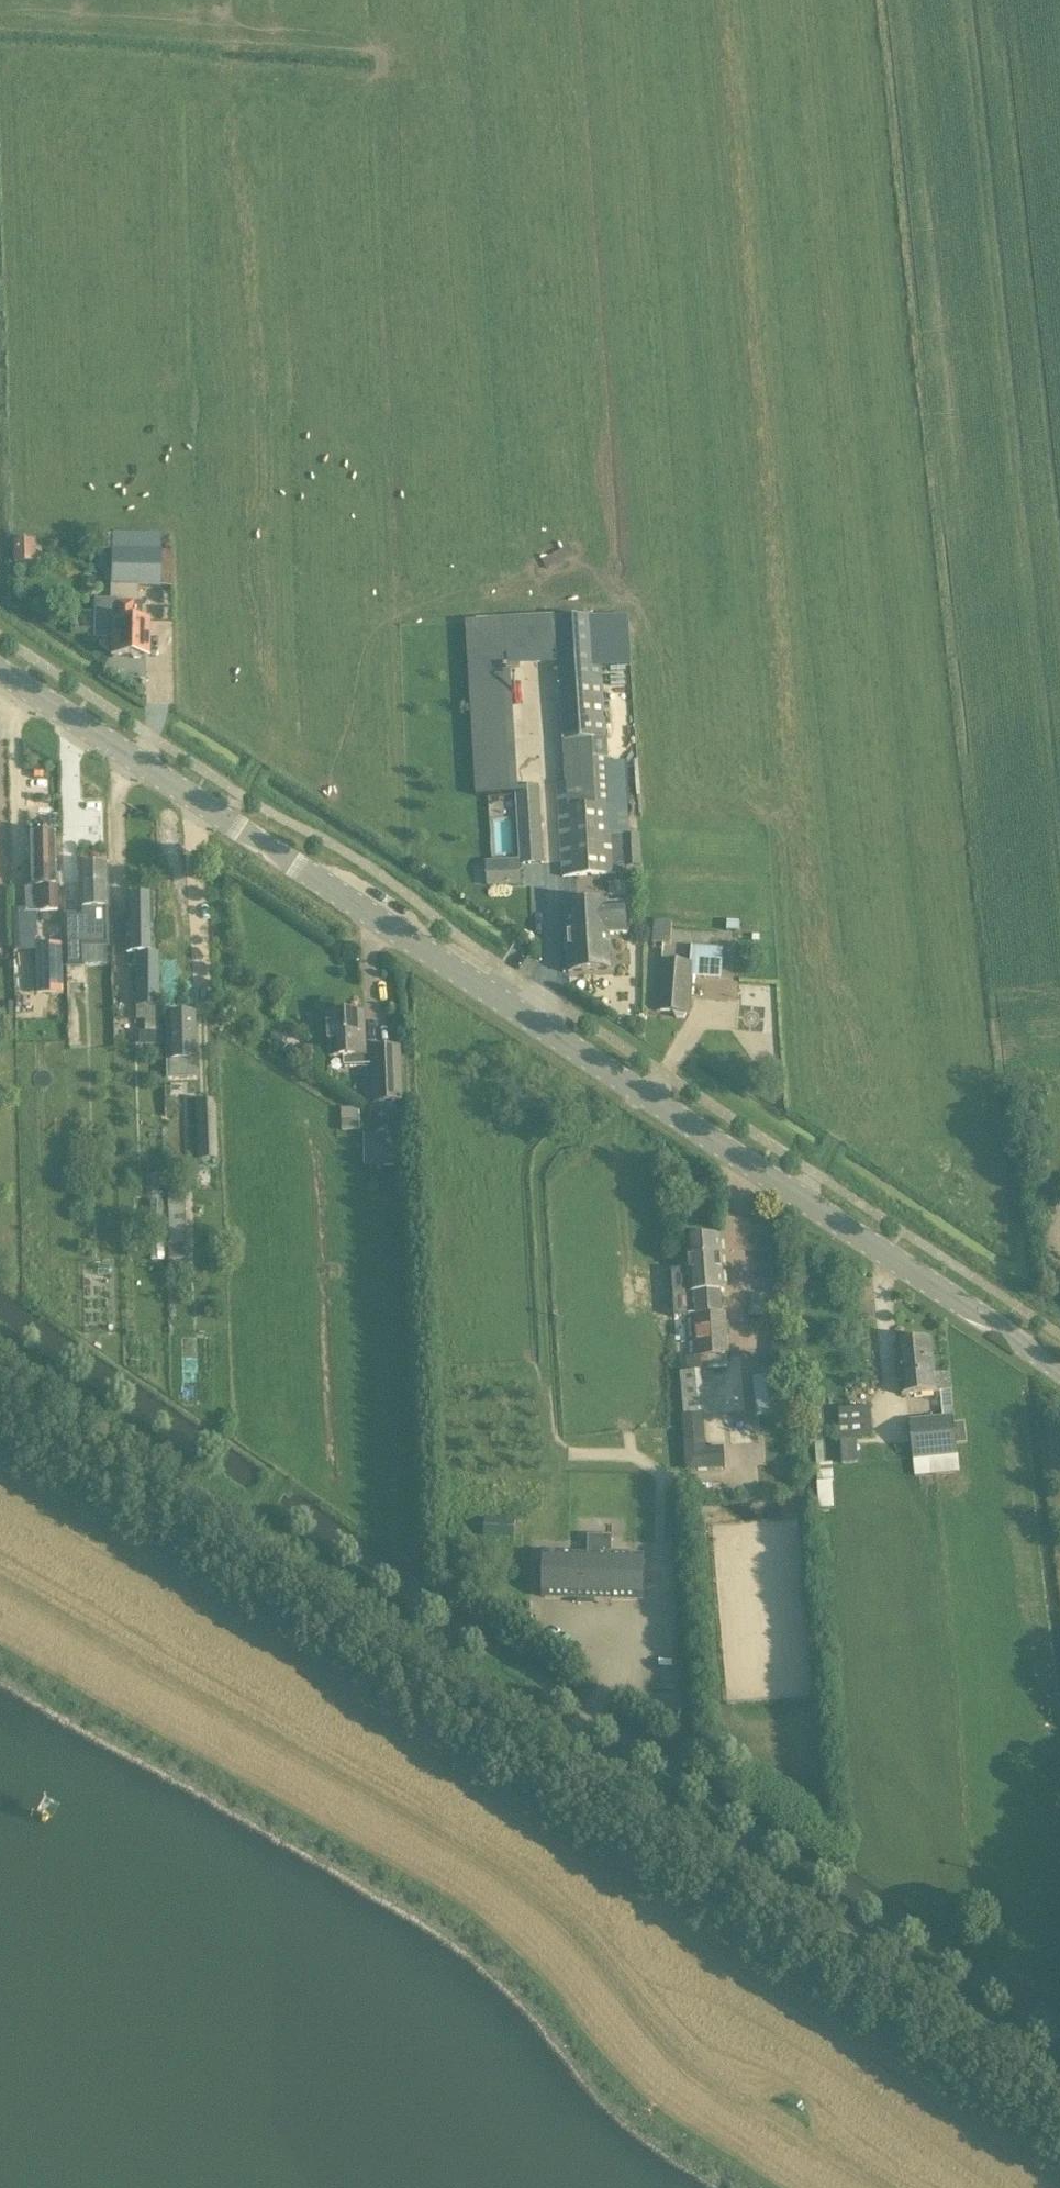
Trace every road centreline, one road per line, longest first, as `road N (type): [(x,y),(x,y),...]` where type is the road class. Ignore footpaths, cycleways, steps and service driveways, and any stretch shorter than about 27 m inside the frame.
road 1 (unclassified): [(1059,2084),(0,1360)]
road 2 (primary): [(1059,1372),(0,673)]

